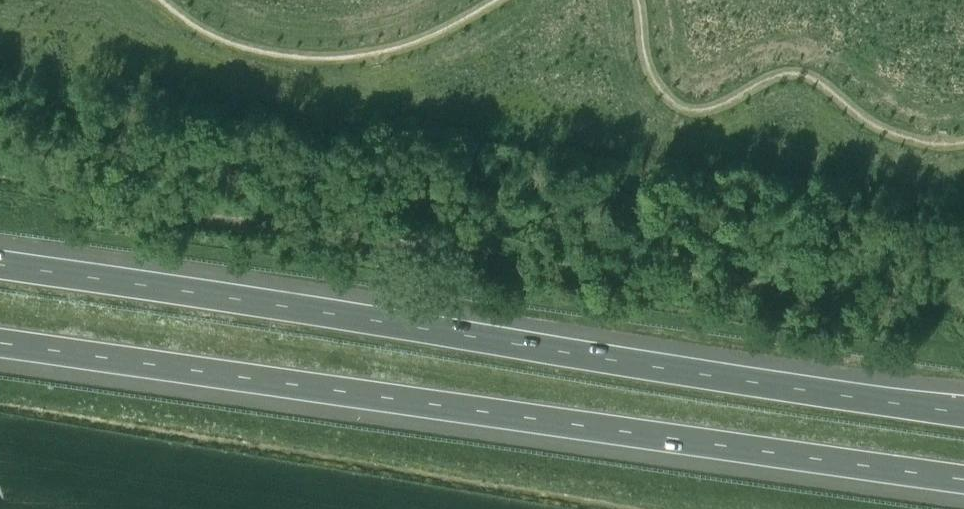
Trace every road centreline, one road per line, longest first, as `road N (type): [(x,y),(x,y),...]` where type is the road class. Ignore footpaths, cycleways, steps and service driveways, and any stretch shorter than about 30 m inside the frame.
road 1 (motorway): [(963,413),(0,265)]
road 2 (motorway): [(0,343),(963,479)]

